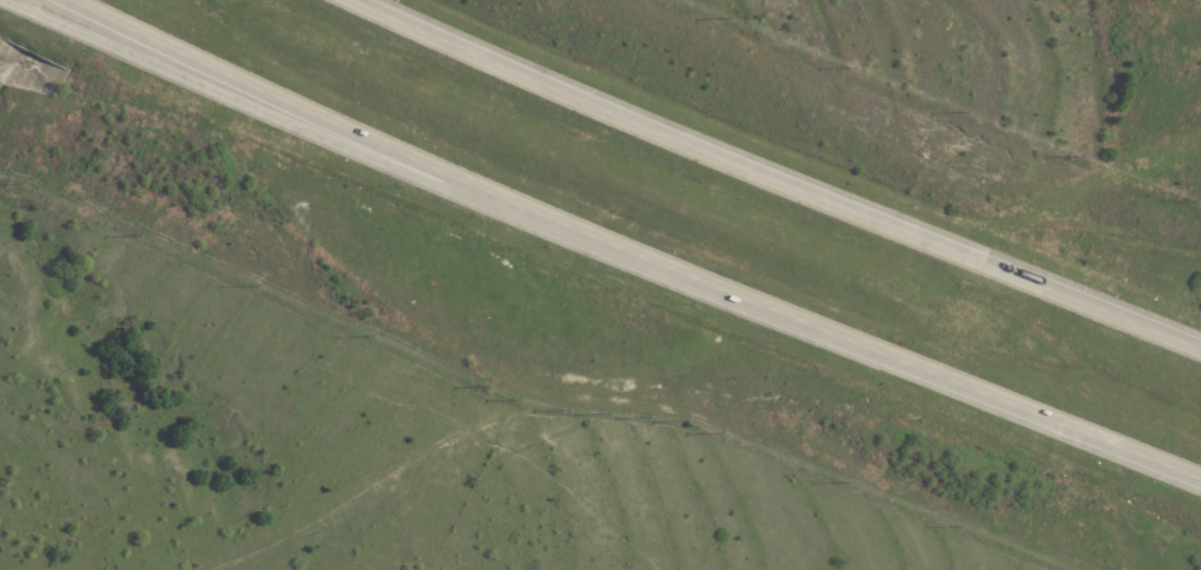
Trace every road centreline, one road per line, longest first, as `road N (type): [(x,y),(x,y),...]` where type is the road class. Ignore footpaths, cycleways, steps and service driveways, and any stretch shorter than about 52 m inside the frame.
road 1 (motorway): [(68,0),(418,168),(1200,476)]
road 2 (motorway): [(1200,348),(533,87),(353,0)]
road 3 (motorway): [(0,2),(418,168)]

